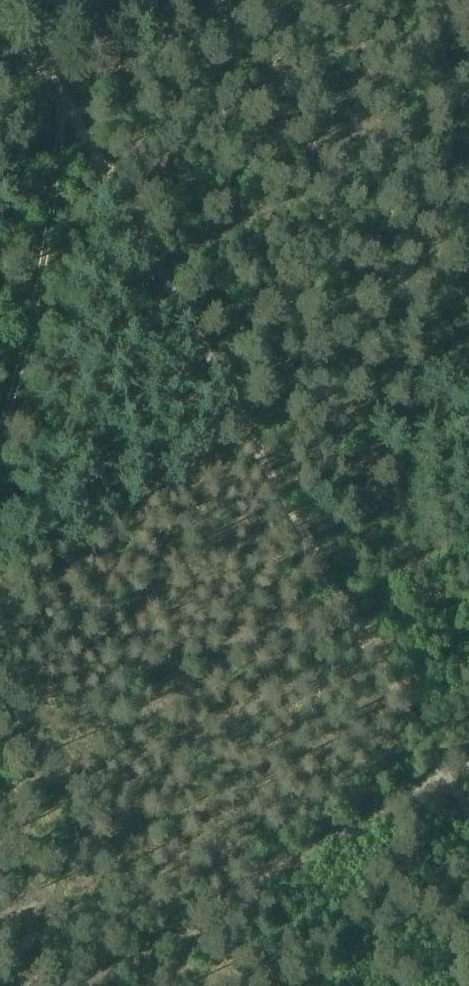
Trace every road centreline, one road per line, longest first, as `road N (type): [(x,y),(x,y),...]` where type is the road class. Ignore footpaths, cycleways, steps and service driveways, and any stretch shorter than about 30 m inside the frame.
road 1 (track): [(1,0),(68,103),(468,813)]
road 2 (track): [(0,497),(34,384),(64,228),(71,159),(66,0)]
road 3 (track): [(451,783),(95,985)]

